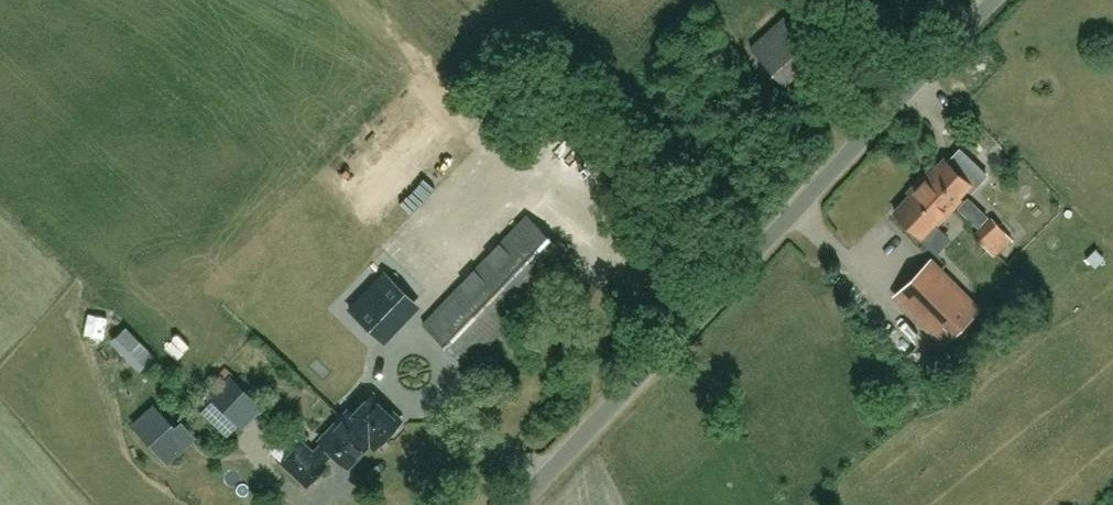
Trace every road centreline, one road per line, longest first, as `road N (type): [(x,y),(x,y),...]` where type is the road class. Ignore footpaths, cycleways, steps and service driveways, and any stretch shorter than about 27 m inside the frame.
road 1 (unclassified): [(518,504),(992,0)]

